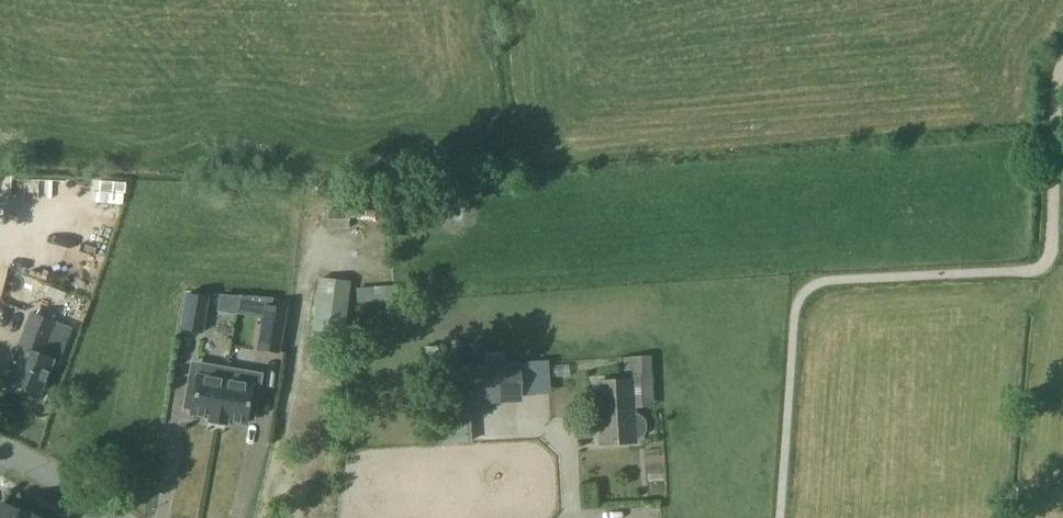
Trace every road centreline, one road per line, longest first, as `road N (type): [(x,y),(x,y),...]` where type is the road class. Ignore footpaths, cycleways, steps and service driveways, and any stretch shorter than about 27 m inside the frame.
road 1 (unclassified): [(114,517),(40,467),(0,451)]

